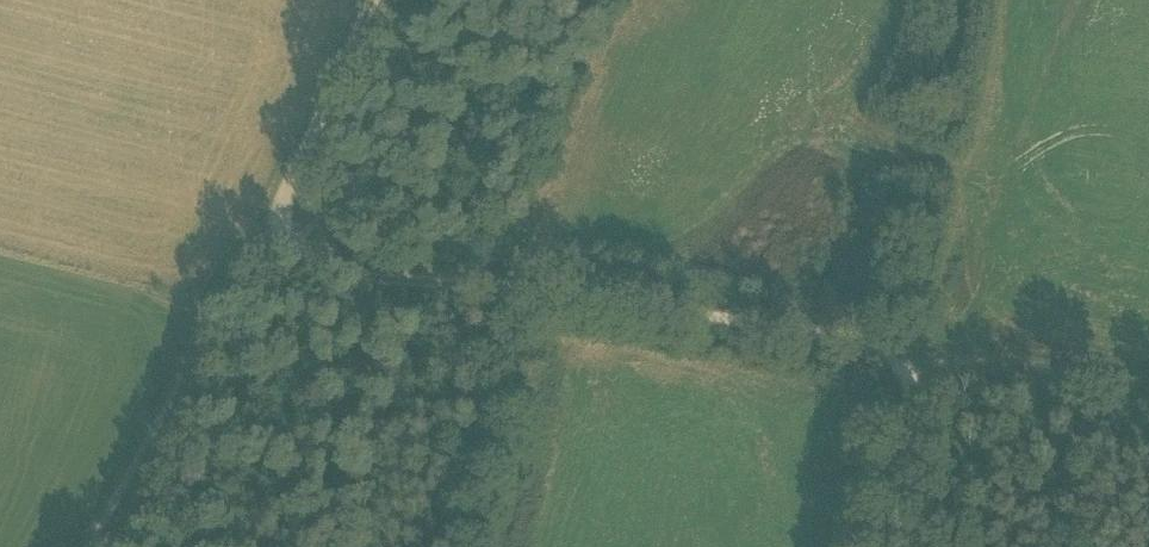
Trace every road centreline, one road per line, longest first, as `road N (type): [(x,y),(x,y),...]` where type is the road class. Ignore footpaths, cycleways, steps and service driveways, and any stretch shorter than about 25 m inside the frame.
road 1 (track): [(910,377),(848,337),(518,285),(326,267),(294,244)]
road 2 (track): [(294,244),(279,221),(281,198),(372,0)]
road 3 (track): [(910,377),(954,357),(1148,390)]
road 4 (track): [(893,546),(915,415),(910,377)]

